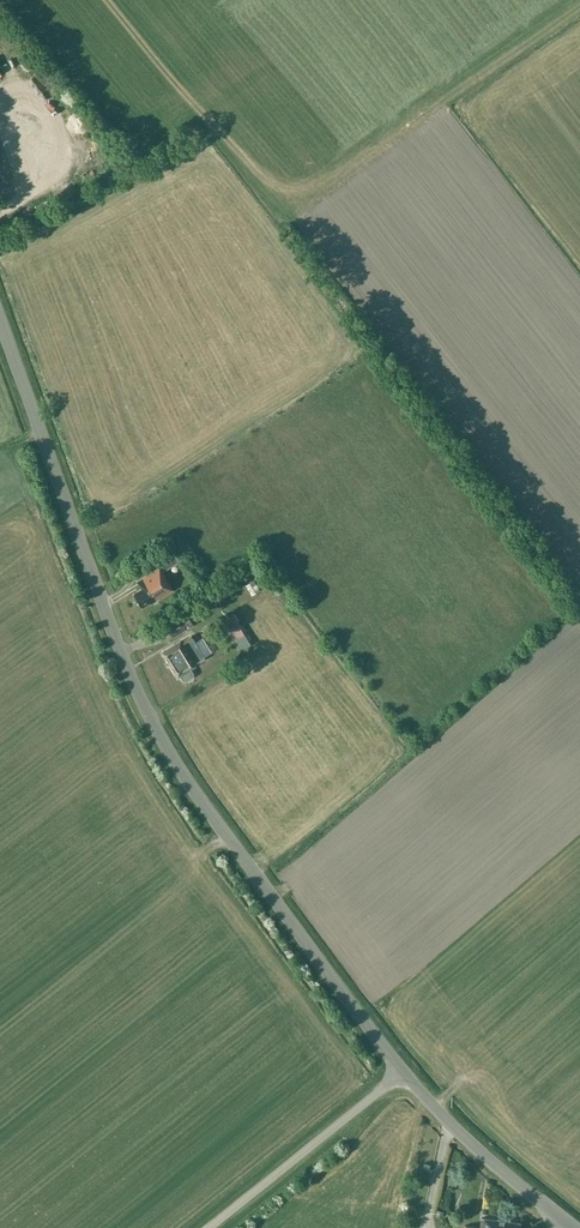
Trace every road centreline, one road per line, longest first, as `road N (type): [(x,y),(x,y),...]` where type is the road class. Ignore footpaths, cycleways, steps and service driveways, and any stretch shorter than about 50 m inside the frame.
road 1 (unclassified): [(403,1071),(204,804),(153,723),(0,320)]
road 2 (unclassified): [(403,1071),(207,1227)]
road 3 (unclassified): [(403,1071),(466,1140),(572,1227)]

